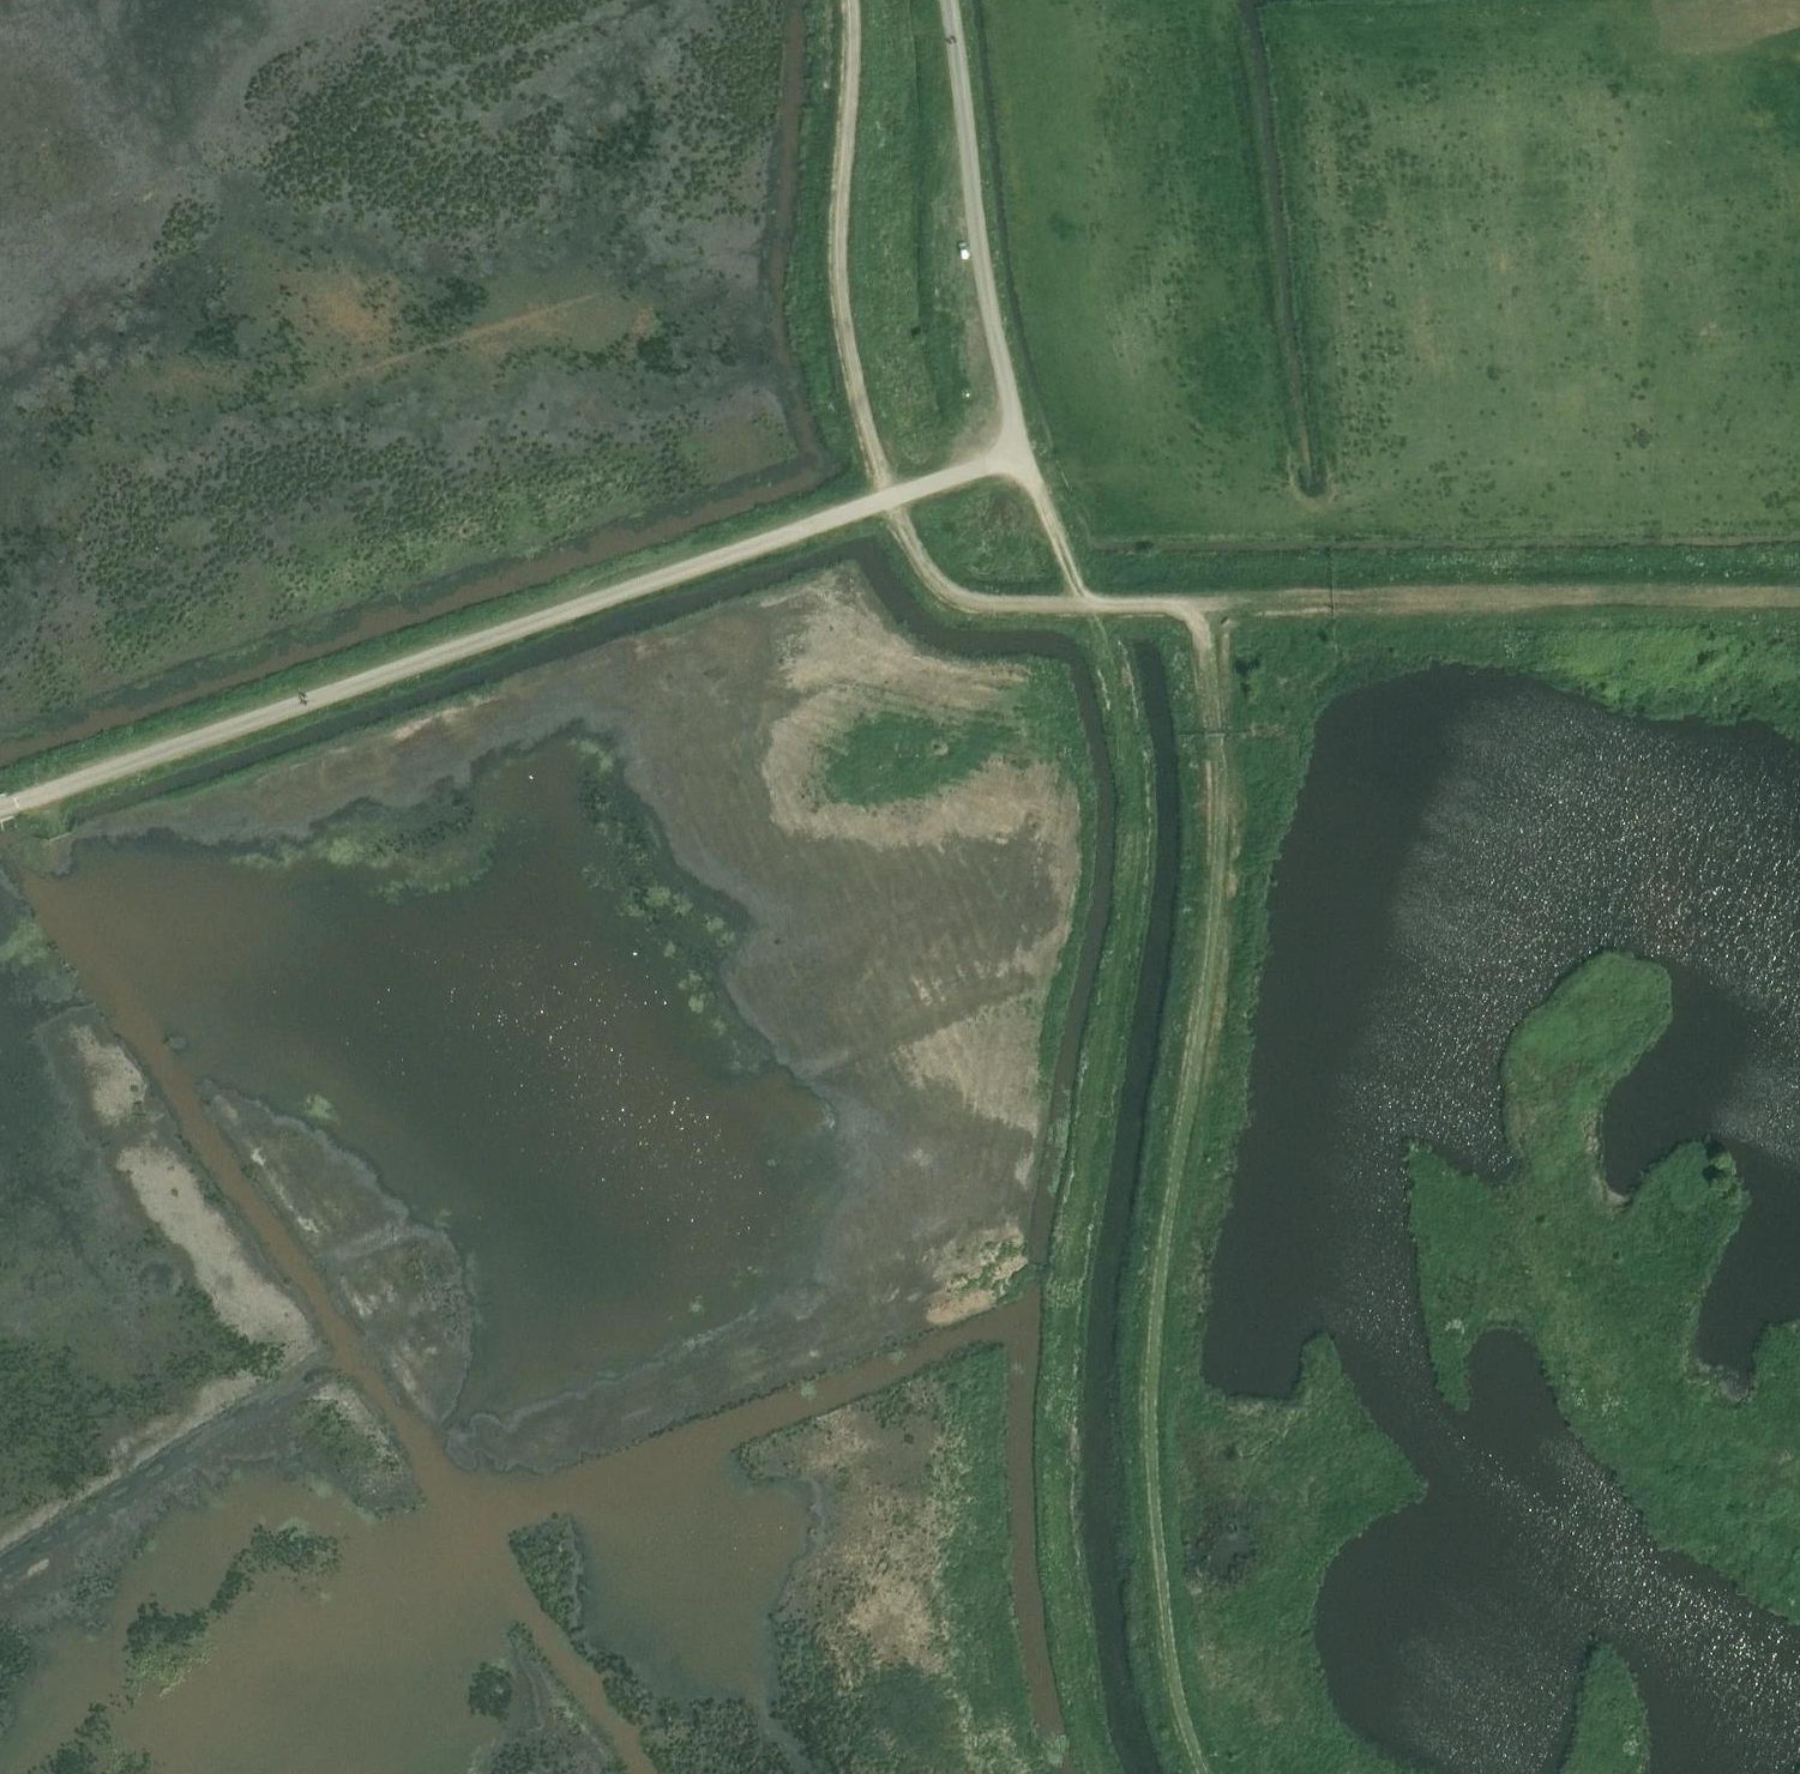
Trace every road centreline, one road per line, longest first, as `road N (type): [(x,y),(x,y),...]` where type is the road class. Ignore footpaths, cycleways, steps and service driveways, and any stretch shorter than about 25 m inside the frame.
road 1 (unclassified): [(0,809),(1020,458),(985,279),(951,0)]
road 2 (track): [(1204,1773),(1172,1654),(1151,1401),(1166,1230),(1210,960),(1220,847),(1215,731),(1195,609),(1179,601),(1085,603)]
road 3 (track): [(854,0),(842,273),(860,396),(890,498),(920,554),(951,588),(992,601),(1085,603)]
road 4 (track): [(1085,603),(1020,458)]

